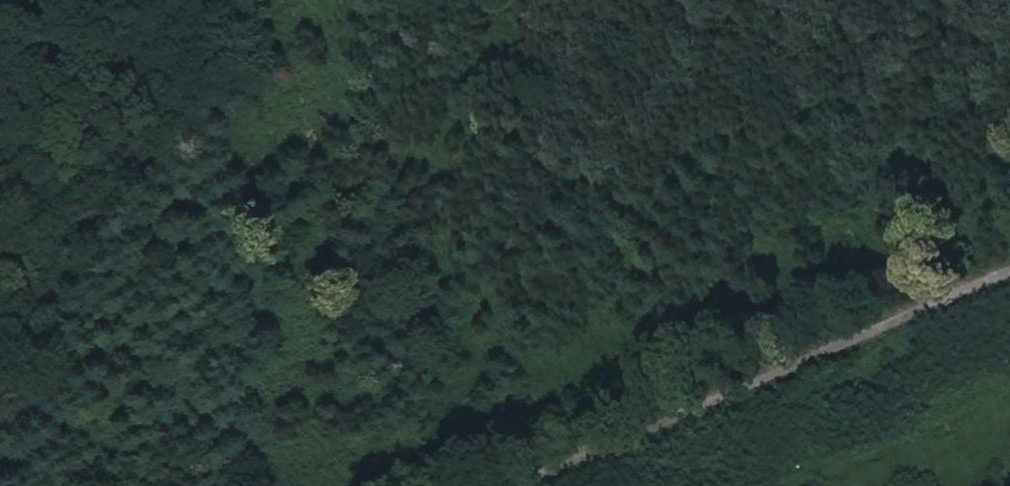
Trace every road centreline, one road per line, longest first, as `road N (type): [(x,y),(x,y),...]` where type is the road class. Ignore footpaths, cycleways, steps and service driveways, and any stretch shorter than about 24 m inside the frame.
road 1 (track): [(1009,263),(498,485)]

